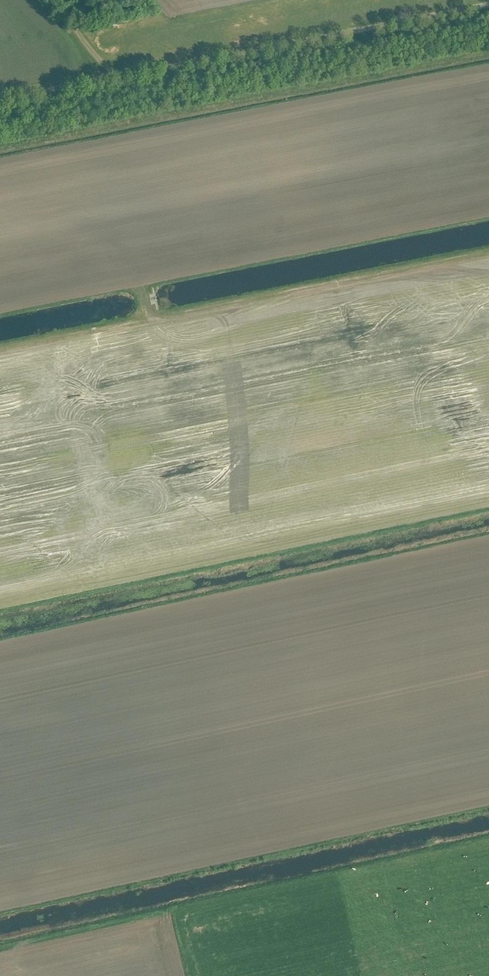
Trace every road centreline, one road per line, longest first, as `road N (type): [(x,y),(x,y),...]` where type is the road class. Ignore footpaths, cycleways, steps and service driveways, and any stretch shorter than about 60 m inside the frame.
road 1 (unclassified): [(0,102),(488,9)]

